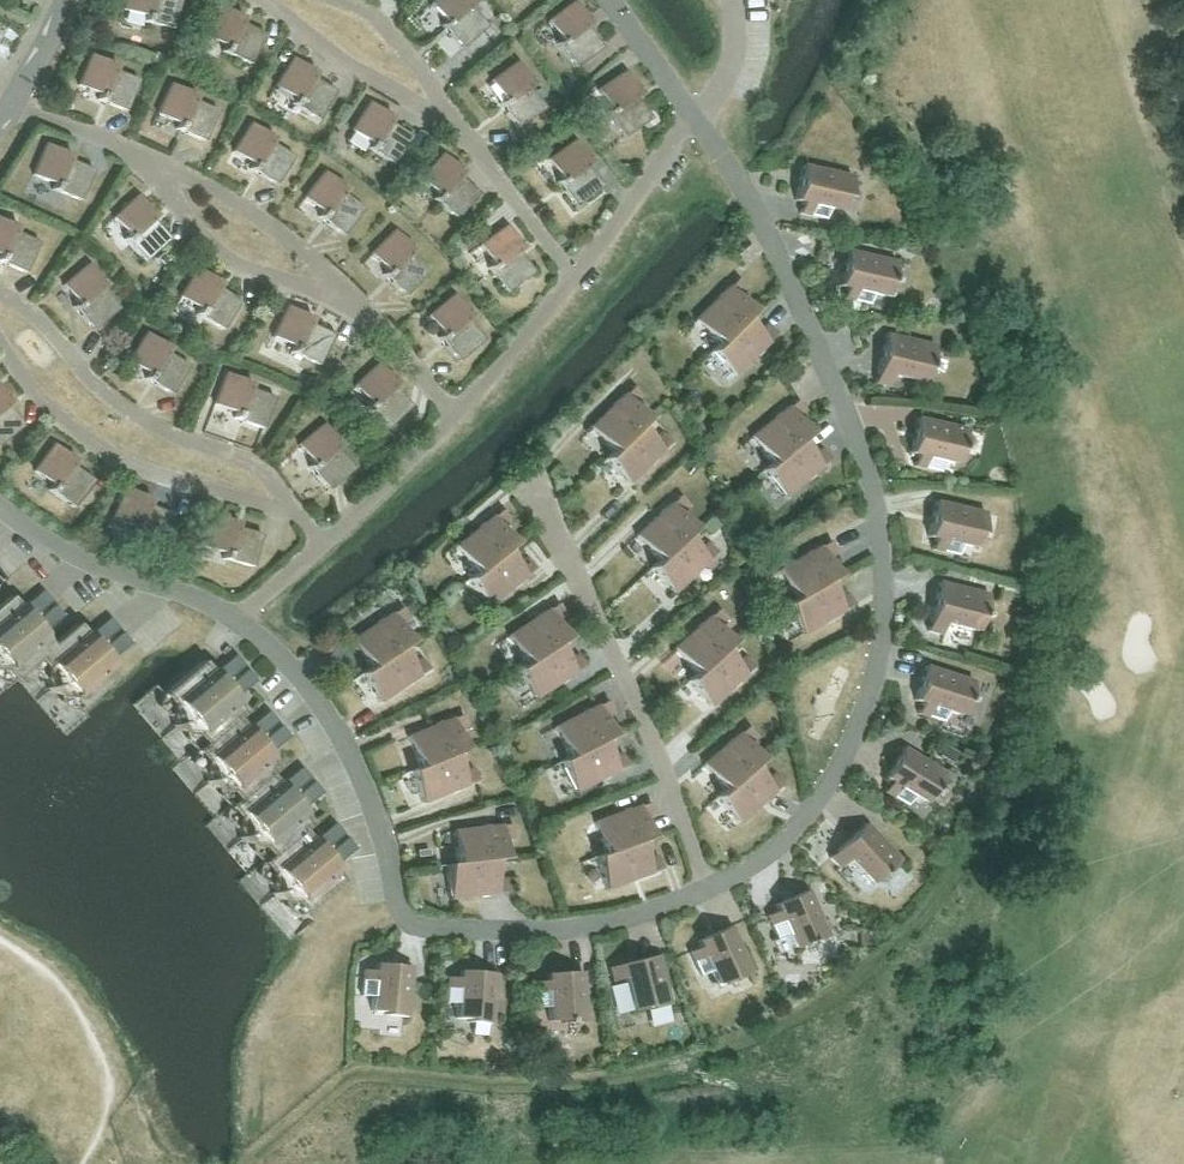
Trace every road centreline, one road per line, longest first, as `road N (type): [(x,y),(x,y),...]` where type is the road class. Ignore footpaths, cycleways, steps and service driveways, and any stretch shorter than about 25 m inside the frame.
road 1 (unclassified): [(288,509),(316,543),(571,278),(695,114)]

